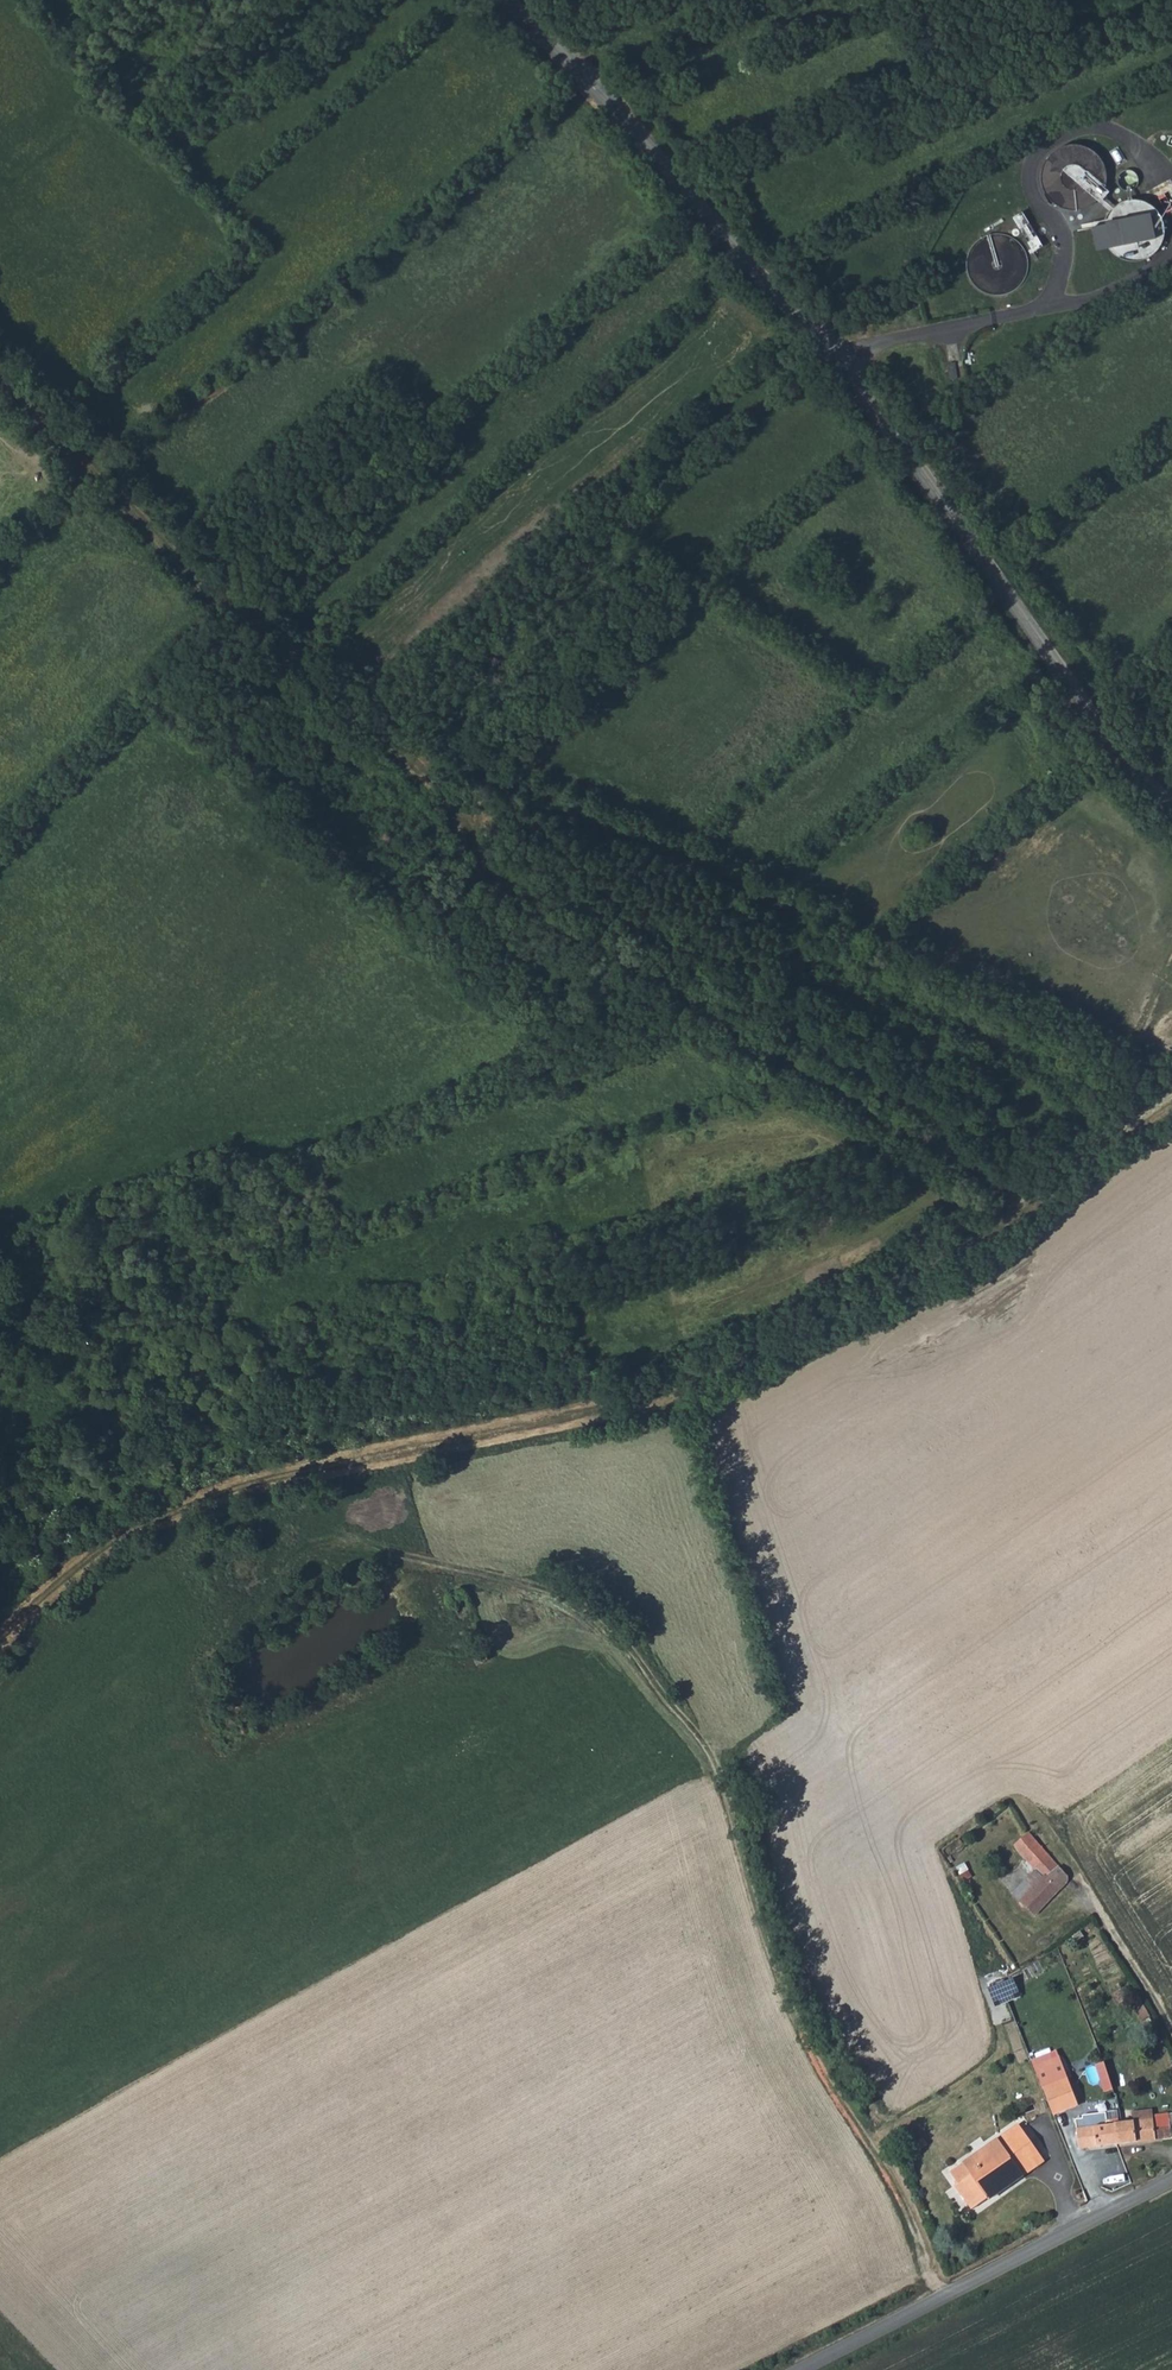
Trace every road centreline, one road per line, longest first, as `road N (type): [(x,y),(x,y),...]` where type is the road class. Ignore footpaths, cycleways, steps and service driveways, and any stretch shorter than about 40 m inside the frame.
road 1 (tertiary): [(511,0),(606,95),(834,357),(1118,750),(1171,806)]
road 2 (tertiary): [(800,2369),(1171,2179)]

